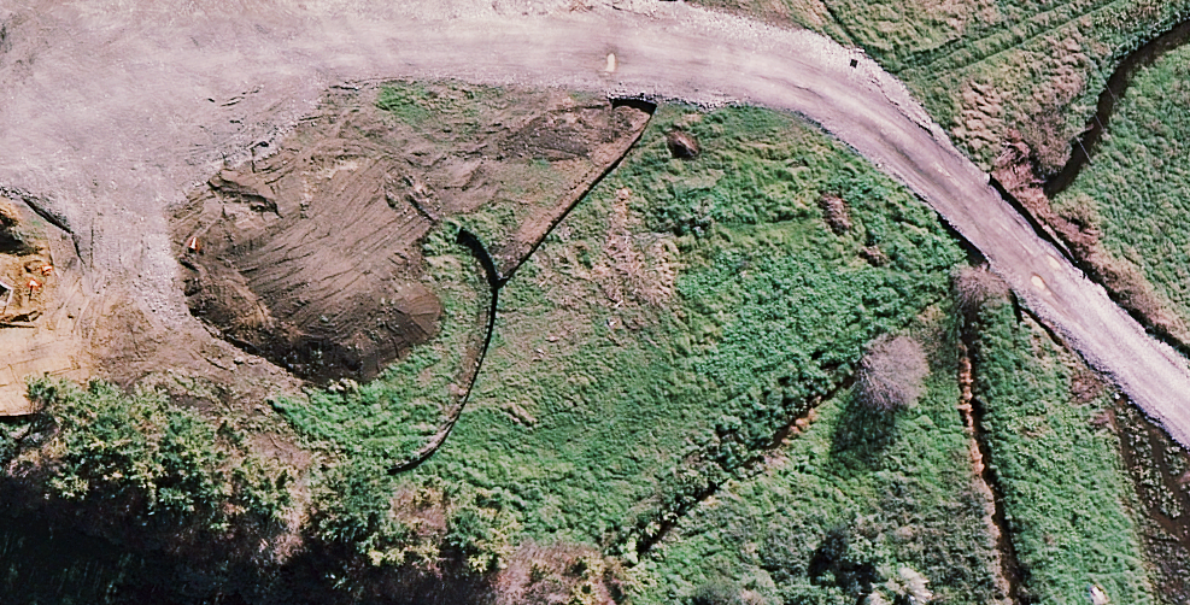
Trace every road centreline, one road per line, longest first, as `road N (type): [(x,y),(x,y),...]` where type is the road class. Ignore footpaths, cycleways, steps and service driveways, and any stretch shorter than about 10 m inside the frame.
road 1 (motorway): [(0,56),(1189,506)]
road 2 (motorway): [(1122,604),(0,180)]

